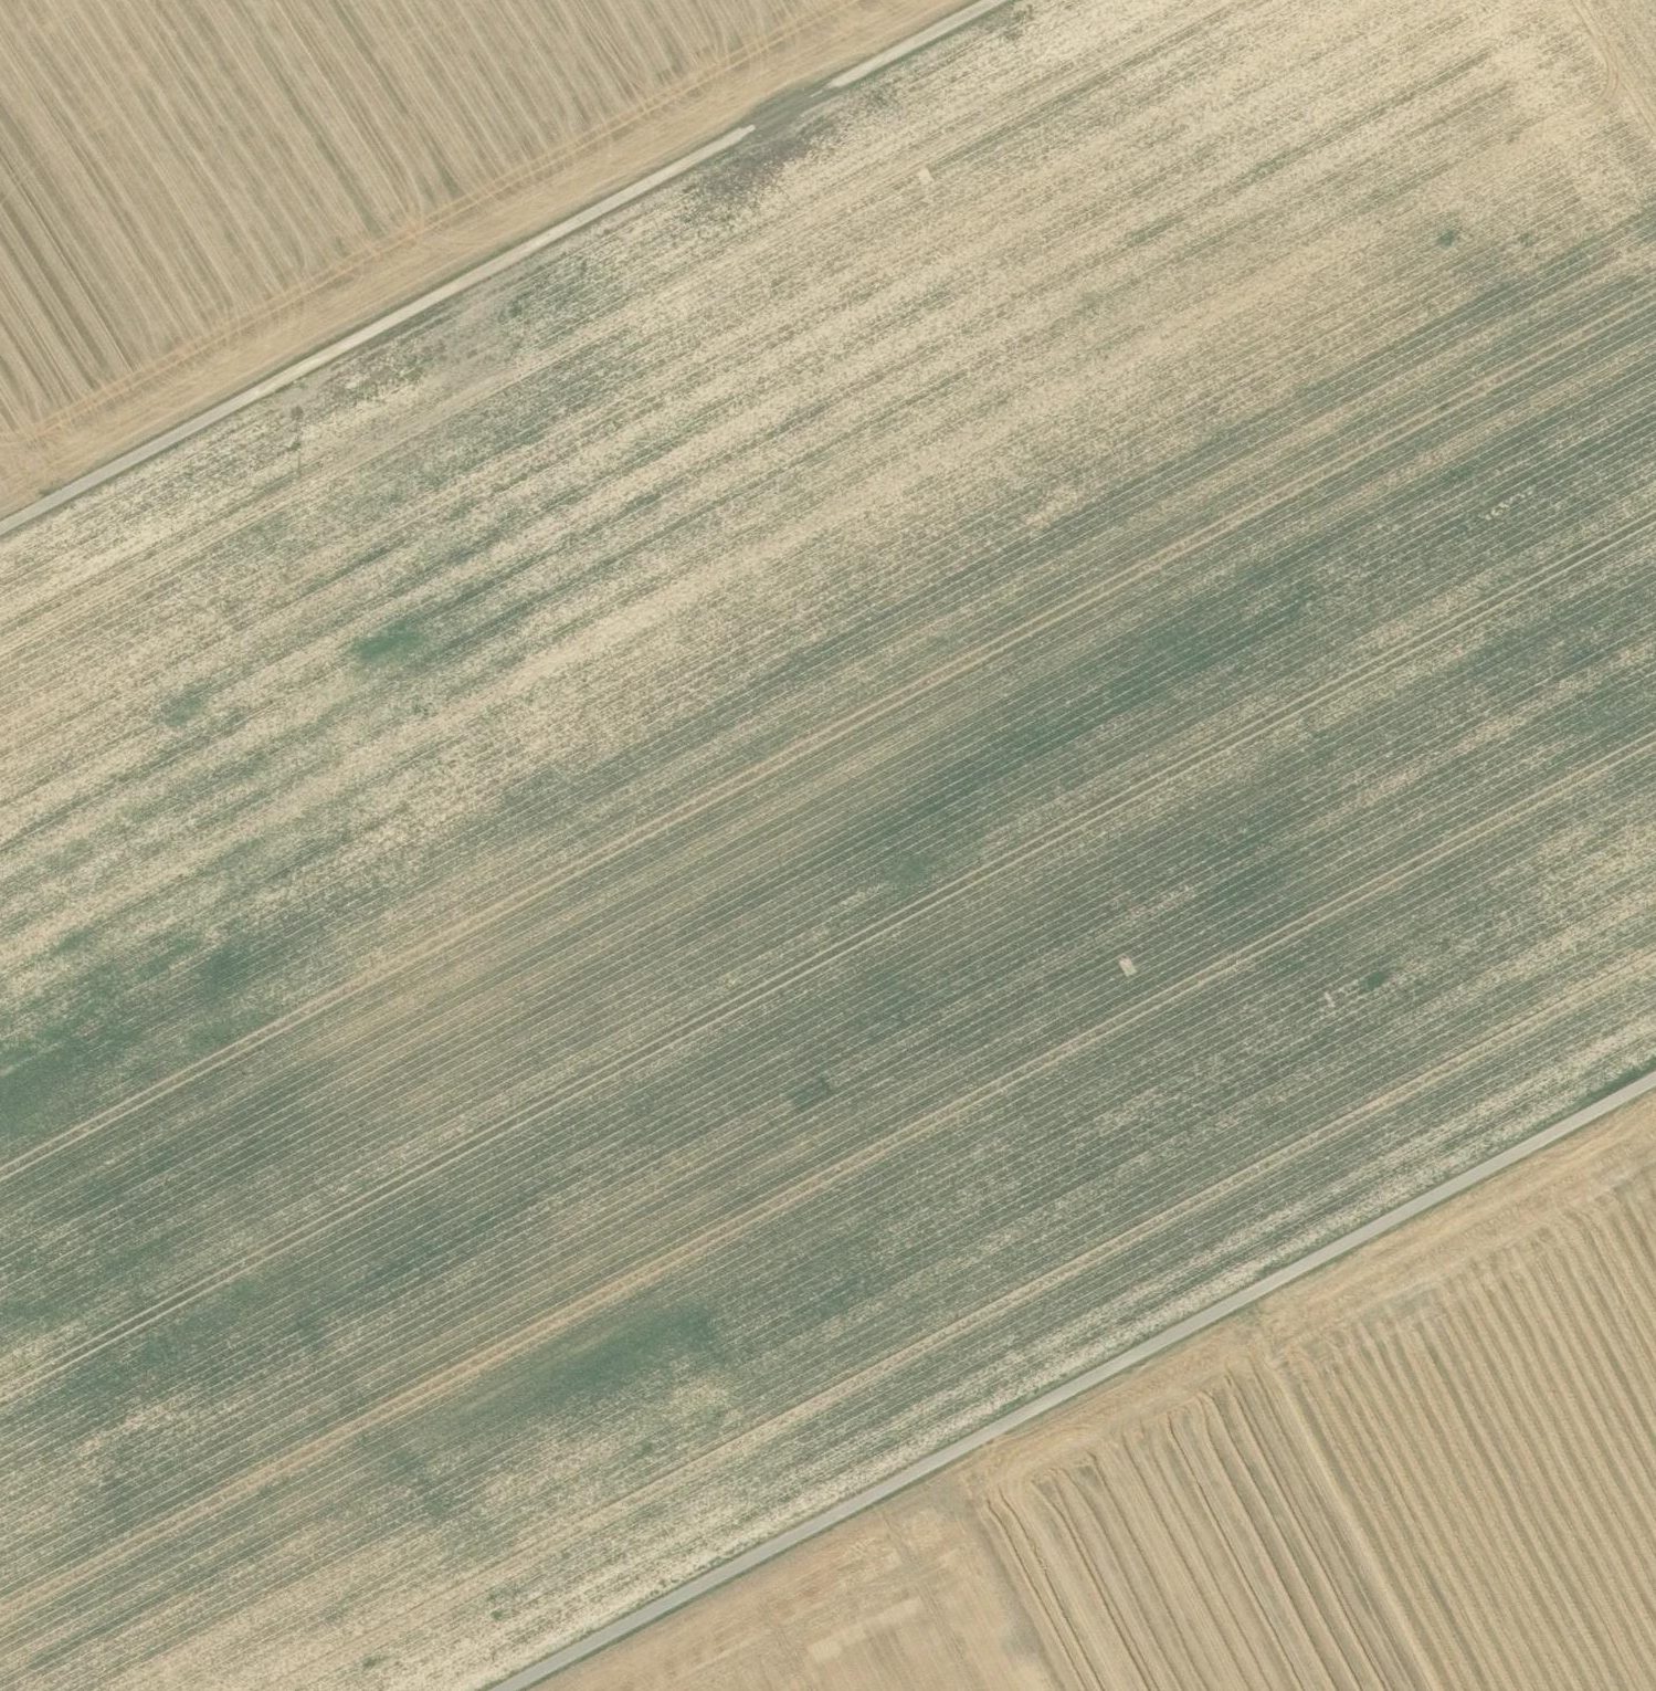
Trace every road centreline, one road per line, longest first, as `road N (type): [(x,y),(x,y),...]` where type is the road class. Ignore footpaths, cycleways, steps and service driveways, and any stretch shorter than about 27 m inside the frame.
road 1 (track): [(1655,1082),(500,1690)]
road 2 (track): [(994,0),(0,526)]

